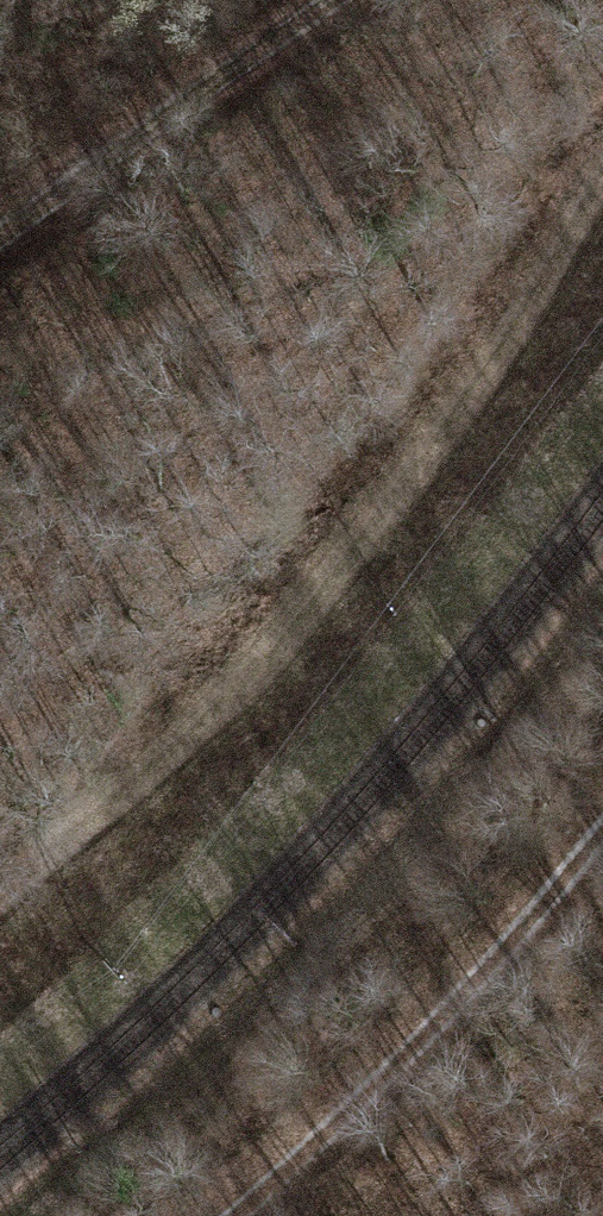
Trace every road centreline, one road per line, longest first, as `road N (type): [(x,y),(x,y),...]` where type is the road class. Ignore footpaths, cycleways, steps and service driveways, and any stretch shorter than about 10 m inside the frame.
road 1 (track): [(0,923),(182,769),(487,401),(602,205)]
road 2 (track): [(602,776),(219,1215)]
road 3 (track): [(0,241),(345,0)]

